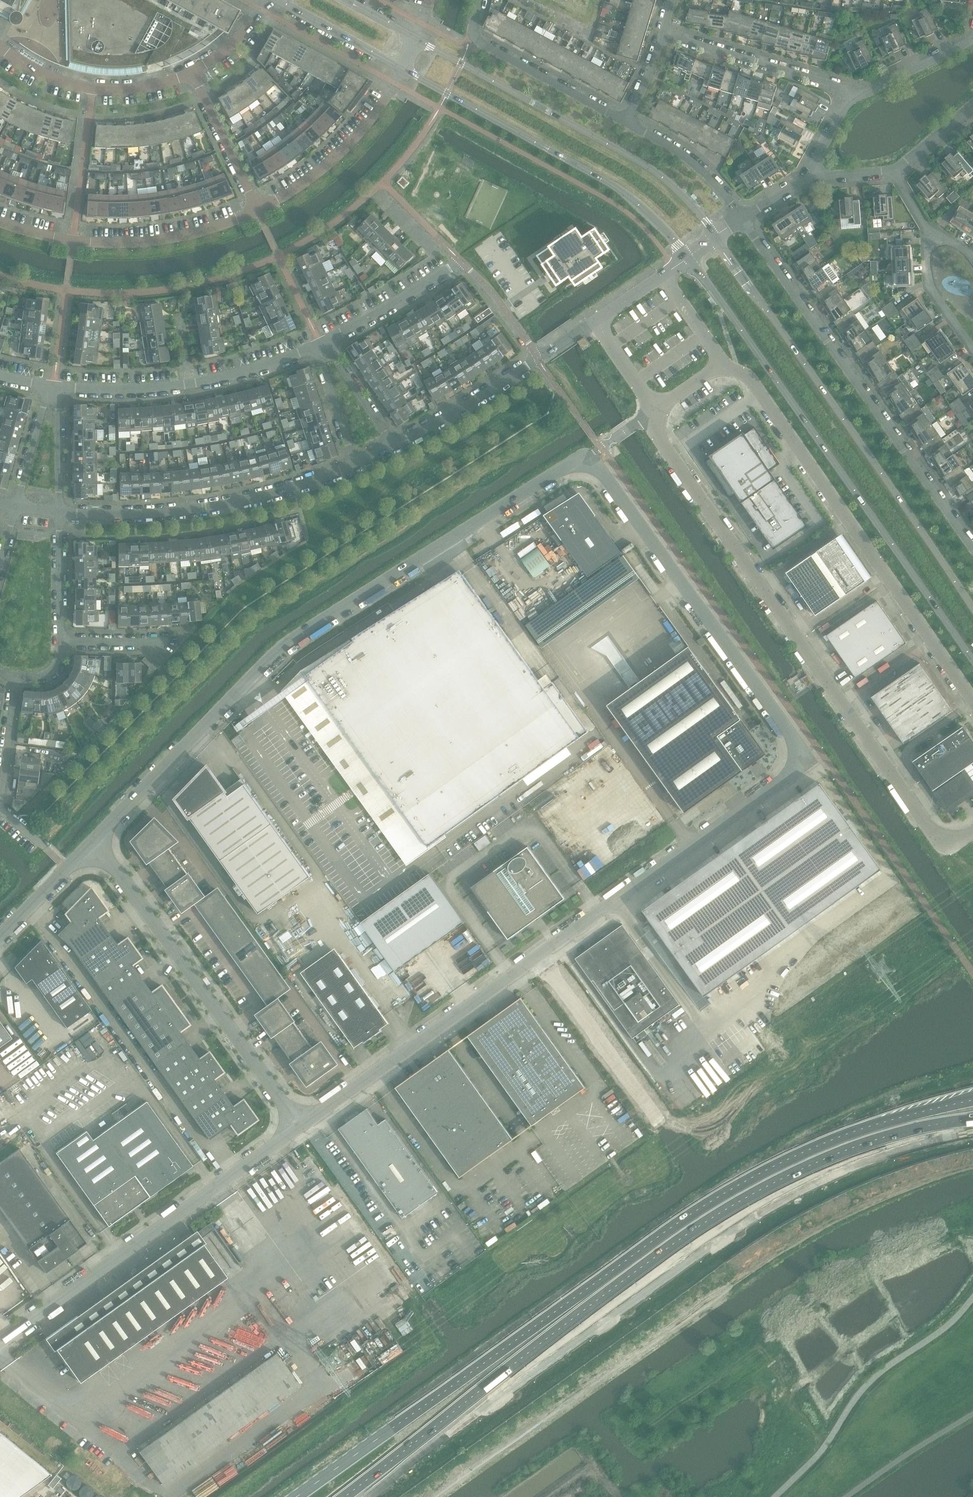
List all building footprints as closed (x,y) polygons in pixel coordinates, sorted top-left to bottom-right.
[(11,0),(0,0),(0,12),(3,14),(11,0)] [(28,0),(11,0),(3,14),(9,18),(9,19),(10,21),(11,23),(13,24),(15,25),(17,25),(19,24),(20,23),(21,21),(22,19),(21,16),(20,15),(28,0)] [(219,0),(68,0),(68,1),(112,25),(120,11),(164,36),(172,22),(169,20),(176,7),(202,21),(217,29),(227,35),(240,11),(219,0)] [(656,0),(634,0),(633,3),(653,10),(656,0)] [(112,25),(68,1),(68,19),(94,33),(108,41),(115,27),(112,25)] [(650,20),(653,10),(633,3),(629,14),(650,20)] [(705,26),(709,14),(712,6),(707,4),(704,11),(690,10),(685,23),(705,26)] [(217,29),(202,21),(176,7),(169,20),(172,22),(185,29),(204,40),(209,36),(217,29)] [(495,35),(505,16),(509,9),(505,8),(502,14),(495,10),(491,18),(489,16),(483,27),(495,33),(495,34),(495,35)] [(608,14),(609,10),(603,8),(601,16),(604,17),(606,14),(608,14)] [(938,29),(928,8),(916,13),(917,14),(919,17),(912,21),(916,30),(912,32),(911,31),(915,41),(916,41),(916,40),(920,37),(920,38),(926,36),(926,37),(933,34),(933,32),(938,29)] [(724,30),(730,12),(730,10),(725,9),(723,16),(709,14),(705,26),(704,28),(724,30)] [(148,65),(162,39),(164,36),(120,11),(112,25),(115,27),(108,41),(121,48),(110,69),(113,69),(124,69),(135,68),(146,66),(148,65)] [(736,34),(742,15),(730,12),(724,30),(723,33),(736,34)] [(749,38),(755,19),(742,15),(736,34),(736,36),(749,38)] [(504,40),(515,21),(505,16),(495,35),(504,40)] [(94,33),(68,19),(69,38),(86,47),(94,33)] [(762,42),(768,23),(755,19),(749,38),(749,40),(762,42)] [(514,45),(524,26),(515,21),(504,40),(505,40),(505,39),(514,44),(513,45),(514,45)] [(174,49),(178,43),(185,29),(172,22),(164,36),(162,39),(148,65),(156,63),(167,60),(171,58),(170,57),(174,49)] [(774,46),(780,27),(768,23),(762,42),(761,44),(774,46)] [(906,45),(895,24),(884,29),(884,30),(885,30),(887,33),(879,37),(884,45),(879,48),(879,47),(878,47),(883,57),(883,56),(883,55),(887,53),(888,54),(893,51),(894,53),(901,50),(900,48),(906,45)] [(523,50),(534,31),(524,26),(514,45),(523,50)] [(787,49),(793,30),(780,27),(774,46),(774,48),(787,49)] [(204,40),(185,29),(178,43),(189,49),(191,49),(200,43),(204,40)] [(264,68),(272,54),(283,35),(273,29),(270,34),(256,59),(264,68)] [(800,53),(806,34),(793,30),(787,49),(786,51),(787,51),(800,53)] [(533,55),(543,36),(534,31),(523,50),(524,50),(524,49),(533,54),(532,55),(533,55)] [(93,68),(108,41),(94,33),(86,47),(77,64),(80,65),(91,67),(93,68)] [(826,61),(833,37),(820,33),(818,38),(812,57),(812,59),(826,61)] [(641,51),(644,41),(623,34),(620,45),(641,51)] [(812,57),(818,38),(806,34),(800,53),(799,55),(812,57)] [(281,58),(291,39),(283,35),(272,54),(281,58)] [(542,60),(553,41),(543,36),(533,55),(542,60)] [(77,64),(86,47),(69,38),(69,62),(77,64)] [(290,63),(300,44),(291,39),(281,58),(290,63)] [(873,61),(863,40),(852,45),(852,46),(853,46),(855,49),(847,53),(851,60),(850,61),(849,62),(849,64),(849,66),(850,68),(851,69),(853,69),(855,69),(855,70),(861,67),(862,69),(869,66),(868,64),(873,61)] [(110,69),(121,48),(108,41),(93,68),(102,69),(110,69)] [(552,66),(562,47),(553,41),(542,60),(543,61),(543,60),(552,64),(551,65),(552,66)] [(178,43),(174,49),(182,53),(189,49),(178,43)] [(299,68),(309,49),(300,44),(290,63),(299,68)] [(637,62),(641,51),(620,45),(617,55),(637,62)] [(561,71),(572,52),(562,47),(552,66),(561,71)] [(182,53),(174,49),(170,57),(171,58),(181,54),(182,53)] [(308,73),(318,54),(309,49),(299,68),(308,73)] [(571,76),(581,57),(572,52),(561,71),(562,71),(562,70),(571,75),(571,76)] [(692,73),(694,61),(677,53),(673,66),(686,73),(684,80),(689,82),(692,73)] [(317,78),(327,59),(318,54),(308,73),(317,78)] [(580,81),(591,62),(581,57),(571,76),(580,81)] [(326,83),(332,71),(336,64),(331,61),(330,61),(327,59),(317,78),(325,83),(326,83)] [(707,88),(708,87),(713,68),(695,59),(694,61),(692,73),(704,79),(702,87),(707,88)] [(590,86),(600,67),(591,62),(580,81),(581,81),(581,80),(590,85),(590,86)] [(327,102),(344,70),(345,69),(336,64),(332,71),(326,83),(325,83),(318,95),(325,101),(327,102)] [(270,74),(275,70),(271,66),(266,70),(270,74)] [(720,90),(725,72),(713,66),(713,68),(708,87),(720,90)] [(599,91),(610,72),(600,67),(590,86),(599,91)] [(274,86),(258,69),(257,70),(257,71),(255,73),(254,72),(250,76),(265,93),(274,86)] [(733,94),(738,75),(726,69),(725,72),(720,90),(733,94)] [(273,78),(278,73),(275,70),(270,74),(273,78)] [(362,95),(359,92),(363,88),(366,90),(371,82),(360,76),(360,77),(347,70),(346,72),(344,70),(327,102),(341,115),(352,103),(355,105),(362,95)] [(609,97),(619,78),(610,72),(599,91),(600,92),(600,91),(609,95),(609,96),(609,97)] [(277,82),(282,77),(278,73),(273,78),(277,82)] [(745,98),(751,79),(739,73),(738,75),(733,94),(745,98)] [(265,93),(250,76),(249,77),(250,77),(247,79),(243,82),(257,100),(265,93)] [(281,86),(286,81),(282,77),(277,82),(281,86)] [(758,102),(763,83),(751,77),(751,79),(745,98),(758,102)] [(625,92),(629,83),(619,78),(609,97),(621,103),(627,93),(625,92)] [(285,89),(289,85),(286,81),(281,86),(285,89)] [(771,106),(777,87),(764,81),(763,83),(758,102),(757,106),(770,110),(771,106)] [(257,100),(243,82),(241,83),(242,83),(239,85),(235,88),(248,107),(251,111),(260,104),(257,100)] [(288,93),(293,89),(289,85),(285,89),(288,93)] [(248,107),(235,88),(233,89),(234,89),(231,91),(231,90),(227,93),(239,113),(248,107)] [(302,93),(298,88),(294,92),(299,97),(302,93)] [(817,105),(820,99),(799,88),(793,99),(794,99),(798,100),(794,108),(803,113),(801,115),(800,115),(809,120),(810,119),(809,119),(810,117),(811,117),(814,112),(815,113),(819,106),(817,105)] [(10,97),(8,96),(8,97),(5,95),(6,95),(1,92),(0,94),(0,114),(10,97)] [(299,97),(294,92),(290,95),(295,100),(299,97)] [(239,113),(227,93),(225,94),(226,95),(223,96),(218,99),(229,119),(239,113)] [(782,109),(787,100),(778,95),(773,104),(782,109)] [(18,102),(17,101),(17,102),(14,100),(10,97),(0,114),(0,118),(8,122),(18,102)] [(295,112),(302,105),(298,101),(295,104),(293,102),(289,106),(294,110),(295,112)] [(341,115),(327,102),(325,101),(319,108),(334,123),(341,115)] [(18,127),(27,106),(26,106),(23,105),(23,104),(18,102),(8,122),(18,127)] [(669,129),(679,110),(670,105),(660,124),(661,123),(669,128),(669,129)] [(28,132),(36,110),(35,110),(32,109),(32,108),(27,106),(18,127),(28,132)] [(294,110),(289,106),(286,109),(290,114),(294,110)] [(270,118),(280,110),(277,107),(267,114),(270,118)] [(334,123),(319,108),(312,115),(327,130),(334,123)] [(38,136),(46,114),(44,113),(44,114),(41,113),(41,112),(36,110),(28,132),(38,136)] [(202,132),(194,110),(192,111),(192,112),(189,113),(189,112),(184,114),(192,136),(202,132)] [(48,139),(55,117),(53,116),(53,117),(50,116),(50,115),(46,114),(38,136),(48,139)] [(192,136),(184,114),(182,114),(183,115),(180,116),(179,115),(175,117),(181,139),(192,136)] [(270,118),(267,114),(258,121),(261,125),(266,121),(270,118)] [(284,119),(280,114),(276,117),(280,122),(284,119)] [(327,130),(312,115),(305,122),(319,138),(327,130)] [(59,142),(64,119),(63,119),(63,120),(60,119),(60,118),(55,117),(48,139),(59,142)] [(181,139),(175,117),(173,117),(173,118),(170,119),(170,118),(165,120),(171,142),(181,139)] [(280,122),(276,117),(272,121),(276,126),(280,122)] [(803,136),(801,135),(807,124),(796,118),(793,123),(783,118),(777,129),(778,129),(781,131),(777,138),(794,147),(797,142),(799,143),(803,136)] [(70,144),(75,122),(73,121),(72,122),(69,121),(64,119),(59,142),(70,144)] [(171,142),(165,120),(163,120),(164,121),(161,121),(160,121),(155,122),(160,144),(171,142)] [(698,144),(708,125),(698,120),(688,139),(698,144)] [(256,128),(261,125),(258,121),(248,127),(251,131),(256,128)] [(160,144),(155,122),(154,122),(154,123),(151,123),(146,123),(149,146),(160,144)] [(319,138),(305,122),(297,128),(311,145),(319,138)] [(149,146),(146,123),(144,124),(141,125),(141,124),(136,125),(138,148),(149,146)] [(105,149),(106,126),(105,125),(105,126),(102,126),(102,125),(96,125),(94,148),(105,149)] [(127,148),(126,125),(124,125),(124,126),(121,126),(116,126),(116,149),(127,148)] [(138,148),(136,125),(134,125),(131,126),(131,125),(126,125),(127,148),(138,148)] [(269,131),(266,125),(261,128),(265,134),(269,131)] [(116,149),(116,126),(115,126),(111,126),(106,126),(105,149),(116,149)] [(251,131),(248,127),(243,130),(234,136),(236,140),(241,138),(246,135),(251,131)] [(311,145),(297,128),(290,135),(303,152),(311,145)] [(717,155),(727,135),(717,130),(707,149),(717,155)] [(767,141),(763,135),(762,134),(757,137),(761,145),(767,141)] [(303,152),(290,135),(282,141),(295,158),(303,152)] [(10,143),(12,139),(7,137),(5,141),(3,145),(8,147),(10,143)] [(295,158),(282,141),(274,146),(286,164),(295,158)] [(286,164),(274,146),(266,152),(278,170),(286,164)] [(972,169),(956,151),(952,155),(950,154),(944,159),(946,160),(941,164),(942,165),(940,167),(939,166),(938,167),(945,174),(946,174),(945,173),(947,172),(954,179),(960,173),(962,176),(962,177),(972,169)] [(42,160),(43,156),(32,152),(31,156),(36,158),(42,160)] [(278,170),(266,152),(257,157),(269,176),(278,170)] [(778,169),(771,158),(769,159),(766,153),(758,158),(762,164),(756,167),(764,179),(769,175),(770,178),(777,174),(775,171),(778,169)] [(269,176),(257,157),(249,162),(259,181),(261,180),(269,176)] [(99,170),(99,165),(97,165),(97,161),(89,160),(88,169),(90,170),(99,170)] [(764,179),(756,167),(751,170),(749,167),(741,173),(743,176),(742,176),(750,188),(752,186),(754,189),(761,184),(759,182),(764,179)] [(9,175),(0,171),(0,195),(1,195),(9,175)] [(947,191),(931,173),(927,177),(925,175),(920,180),(921,182),(916,186),(929,200),(935,195),(938,198),(937,198),(938,199),(947,191)] [(232,194),(224,174),(213,178),(221,198),(231,194),(231,195),(232,194)] [(11,199),(18,179),(9,175),(1,195),(11,199)] [(221,198),(213,178),(204,181),(211,202),(212,202),(221,198)] [(408,183),(403,178),(399,183),(404,187),(408,183)] [(21,203),(27,182),(18,179),(11,199),(21,203)] [(211,202),(204,181),(195,184),(201,205),(202,205),(211,202)] [(31,206),(37,185),(27,182),(21,203),(31,206)] [(201,205),(195,184),(186,187),(191,208),(201,205)] [(41,208),(46,188),(37,185),(31,206),(41,208)] [(191,208),(186,187),(176,189),(181,210),(191,208)] [(51,211),(56,190),(46,188),(41,208),(42,209),(51,211)] [(150,216),(147,194),(146,188),(137,189),(137,195),(139,217),(149,216),(150,216)] [(181,210),(176,189),(167,191),(171,213),(181,210)] [(62,213),(66,192),(56,190),(51,211),(60,213),(62,213)] [(171,213),(167,191),(157,193),(160,214),(170,213),(171,213)] [(952,205),(960,197),(955,191),(946,198),(952,205)] [(160,214),(157,193),(147,194),(150,216),(160,214)] [(97,217),(98,196),(88,195),(86,217),(88,217),(96,217),(97,217)] [(139,217),(137,195),(128,196),(129,217),(139,217)] [(895,220),(893,196),(887,197),(887,195),(879,195),(879,197),(873,198),(874,217),(883,216),(883,220),(882,220),(882,221),(895,220)] [(107,218),(108,196),(98,196),(97,217),(107,218)] [(118,218),(118,196),(108,196),(107,218),(117,218),(118,218)] [(129,217),(128,196),(118,196),(118,218),(128,217),(129,217)] [(866,215),(865,208),(860,208),(859,199),(852,199),(852,197),(845,198),(845,200),(839,201),(839,202),(837,202),(836,204),(835,206),(835,207),(836,209),(837,210),(839,211),(840,211),(840,220),(849,219),(849,223),(848,223),(848,224),(861,223),(860,215),(866,215)] [(816,209),(812,203),(808,206),(812,212),(816,209)] [(810,218),(803,207),(800,209),(798,206),(791,211),(793,213),(788,216),(796,228),(800,233),(810,249),(817,244),(812,235),(810,237),(803,227),(811,222),(809,219),(810,218)] [(961,230),(971,213),(960,206),(958,210),(954,207),(944,215),(952,219),(950,222),(955,226),(961,230)] [(972,236),(972,214),(971,213),(961,230),(972,237),(972,236)] [(367,241),(382,226),(372,215),(356,231),(367,241)] [(800,233),(796,228),(788,216),(784,219),(782,217),(775,221),(777,224),(774,226),(782,237),(783,236),(786,242),(795,237),(795,236),(800,233)] [(352,220),(348,223),(354,229),(358,226),(352,220)] [(377,251),(392,236),(382,226),(367,241),(377,251)] [(577,229),(537,256),(557,286),(570,277),(575,285),(576,286),(603,268),(602,267),(597,259),(610,250),(596,229),(583,238),(577,229)] [(391,260),(403,247),(392,236),(377,251),(388,263),(391,260)] [(833,243),(830,238),(825,241),(828,246),(833,243)] [(329,243),(328,242),(326,239),(318,243),(321,248),(329,243)] [(323,263),(325,262),(317,245),(306,251),(308,254),(299,258),(305,271),(322,263),(323,263)] [(911,257),(910,246),(902,246),(896,246),(891,246),(892,258),(911,257)] [(400,270),(413,257),(403,247),(391,260),(400,270)] [(822,268),(811,253),(794,264),(798,270),(800,268),(806,279),(822,268)] [(912,270),(911,259),(911,257),(892,258),(892,271),(912,270)] [(361,267),(355,258),(349,262),(355,271),(361,267)] [(327,273),(323,263),(305,272),(310,281),(327,273)] [(833,284),(839,279),(828,264),(822,268),(806,279),(805,280),(808,284),(810,283),(814,290),(818,287),(821,292),(833,284)] [(912,287),(912,273),(912,270),(892,271),(893,287),(912,287)] [(332,282),(327,273),(310,281),(314,291),(332,282)] [(370,279),(366,273),(360,277),(364,283),(370,279)] [(274,287),(267,274),(258,278),(259,281),(249,286),(254,296),(256,295),(274,287)] [(336,292),(332,282),(314,291),(319,300),(336,292)] [(472,299),(462,283),(453,290),(464,305),(472,299)] [(844,299),(833,284),(821,292),(816,295),(819,301),(822,299),(828,310),(844,299)] [(278,296),(274,287),(256,295),(261,304),(278,296)] [(464,305),(453,290),(444,296),(456,314),(457,315),(466,309),(464,305)] [(333,306),(344,301),(339,291),(336,292),(319,300),(325,313),(335,309),(333,306)] [(218,309),(216,294),(194,298),(197,313),(218,309)] [(283,306),(278,296),(261,304),(258,305),(263,316),(283,306)] [(456,314),(444,296),(435,302),(447,320),(456,314)] [(46,313),(48,299),(37,298),(37,301),(25,299),(24,310),(46,313)] [(925,310),(918,298),(902,309),(910,321),(925,310)] [(854,315),(844,299),(828,310),(827,311),(830,315),(832,314),(836,321),(840,318),(843,323),(854,315)] [(447,320),(435,302),(426,308),(436,324),(437,326),(447,320)] [(885,314),(895,307),(891,302),(881,309),(885,314)] [(102,320),(104,309),(92,308),(93,305),(82,303),(80,318),(102,320)] [(161,318),(159,304),(137,307),(140,322),(161,318)] [(288,316),(283,306),(263,316),(268,325),(288,316)] [(888,319),(899,312),(895,307),(885,314),(886,317),(888,319)] [(436,324),(426,308),(417,313),(427,330),(436,324)] [(489,308),(475,318),(478,323),(493,313),(489,308)] [(221,324),(218,309),(197,313),(199,327),(217,324),(221,324)] [(44,324),(46,313),(24,310),(22,321),(44,324)] [(933,321),(925,310),(910,321),(918,332),(933,321)] [(428,332),(427,330),(417,313),(407,319),(416,335),(418,338),(428,332)] [(865,330),(854,315),(843,323),(838,327),(841,332),(844,330),(850,341),(865,330)] [(294,328),(288,316),(268,325),(273,335),(283,330),(284,333),(294,328)] [(101,331),(102,320),(80,318),(79,328),(101,331)] [(164,332),(161,318),(140,322),(142,336),(164,332)] [(416,335),(407,319),(398,324),(407,341),(416,335)] [(43,335),(44,324),(22,321),(21,332),(43,335)] [(219,338),(217,324),(199,327),(201,341),(219,338)] [(409,343),(407,341),(398,324),(388,329),(398,349),(409,343)] [(881,342),(880,341),(886,337),(877,325),(872,329),(870,327),(865,330),(850,341),(848,342),(852,347),(854,345),(858,352),(862,350),(865,354),(876,346),(881,342)] [(504,356),(512,350),(495,326),(487,332),(491,338),(492,341),(504,356)] [(464,333),(460,327),(454,331),(458,337),(464,333)] [(99,342),(101,331),(79,328),(78,339),(99,342)] [(948,342),(940,330),(924,341),(932,353),(948,342)] [(41,345),(43,335),(21,332),(20,342),(41,345)] [(166,347),(164,332),(142,336),(144,350),(166,347)] [(901,338),(898,332),(892,337),(895,342),(901,338)] [(907,346),(917,339),(914,334),(904,341),(907,346)] [(504,356),(492,341),(491,338),(489,336),(481,342),(484,346),(495,362),(502,357),(504,356)] [(225,352),(223,338),(223,337),(219,338),(201,341),(204,356),(225,352)] [(356,360),(373,350),(375,348),(368,338),(359,345),(357,342),(348,348),(356,360)] [(98,353),(99,342),(78,339),(76,350),(98,353)] [(589,346),(584,339),(579,342),(584,349),(589,346)] [(911,352),(921,344),(917,339),(907,346),(911,352)] [(495,362),(484,346),(481,342),(480,340),(472,345),(476,352),(487,368),(495,362)] [(40,359),(41,345),(20,342),(18,353),(30,355),(29,358),(40,359)] [(956,353),(948,342),(932,353),(940,364),(956,353)] [(887,361),(876,346),(865,354),(859,358),(863,363),(865,361),(872,372),(887,362),(887,361)] [(168,361),(166,347),(144,350),(147,365),(168,361)] [(911,354),(908,349),(902,352),(906,358),(911,354)] [(96,364),(98,353),(76,350),(74,364),(85,365),(85,362),(96,364)] [(362,369),(378,358),(373,350),(356,360),(362,369)] [(487,368),(476,352),(468,357),(467,355),(479,373),(482,371),(487,368)] [(479,373),(467,355),(458,360),(470,379),(479,373)] [(368,378),(384,367),(378,358),(362,369),(368,378)] [(470,379),(458,360),(450,365),(461,384),(463,383),(470,379)] [(898,377),(887,362),(872,372),(870,373),(873,378),(875,376),(880,383),(884,381),(887,385),(898,377)] [(970,374),(963,362),(947,374),(955,385),(970,374)] [(374,387),(392,375),(393,375),(395,373),(389,365),(384,367),(368,378),(374,387)] [(461,384),(450,365),(450,366),(451,368),(443,373),(452,389),(461,384)] [(930,378),(940,371),(936,366),(926,373),(930,378)] [(311,381),(307,368),(296,371),(296,374),(289,376),(293,387),(311,381)] [(933,384),(944,377),(940,371),(930,378),(930,379),(933,383),(933,384)] [(452,389),(443,373),(434,377),(443,395),(452,389)] [(902,374),(898,377),(887,385),(881,389),(885,394),(887,392),(894,403),(909,393),(913,390),(902,374)] [(970,374),(955,385),(963,396),(972,389),(972,377),(970,374)] [(380,396),(397,386),(398,384),(393,375),(392,375),(374,387),(380,396)] [(443,395),(434,377),(425,382),(434,399),(443,395)] [(314,392),(311,381),(293,387),(296,397),(314,392)] [(274,407),(267,386),(256,389),(262,408),(262,411),(274,407)] [(386,405),(402,394),(397,386),(380,396),(386,405)] [(262,408),(256,389),(246,392),(251,411),(252,415),(263,412),(262,411),(262,408)] [(251,411),(246,392),(236,395),(240,414),(251,411)] [(318,402),(314,392),(296,397),(299,408),(318,402)] [(920,408),(909,393),(894,403),(892,404),(895,409),(897,407),(901,414),(905,412),(909,416),(920,408)] [(392,413),(408,403),(402,394),(386,405),(392,413)] [(945,400),(941,394),(935,398),(937,401),(941,402),(945,400)] [(240,414),(236,395),(225,397),(229,416),(230,419),(241,416),(240,414)] [(25,413),(29,399),(19,396),(18,399),(7,396),(4,407),(25,413)] [(229,416),(225,397),(218,399),(215,400),(219,419),(229,416)] [(952,411),(962,403),(959,398),(949,405),(951,409),(952,411)] [(219,421),(219,419),(215,400),(204,402),(208,423),(219,421)] [(407,417),(417,411),(410,401),(408,403),(392,413),(400,426),(409,420),(407,417)] [(208,423),(204,402),(198,403),(193,404),(196,423),(197,425),(208,423)] [(321,412),(318,402),(299,408),(303,418),(321,412)] [(956,416),(966,409),(962,403),(952,411),(955,415),(956,416)] [(196,423),(193,404),(183,405),(185,424),(186,429),(197,427),(197,425),(196,423)] [(97,420),(97,408),(85,408),(85,405),(74,405),(75,419),(97,420)] [(185,424),(183,405),(178,406),(172,406),(174,426),(185,424)] [(174,426),(172,406),(161,408),(163,427),(174,426)] [(936,420),(926,406),(921,409),(920,408),(909,416),(903,420),(907,425),(909,423),(916,434),(931,424),(931,423),(936,420)] [(22,423),(25,413),(4,407),(6,408),(4,418),(1,417),(22,423)] [(163,427),(161,408),(158,408),(151,409),(152,428),(163,427)] [(141,431),(140,409),(129,410),(130,432),(141,431)] [(152,431),(152,428),(151,409),(140,409),(141,431),(152,431)] [(955,415),(952,411),(951,409),(946,413),(950,418),(955,415)] [(130,432),(129,410),(118,410),(118,432),(119,439),(130,438),(129,432),(130,432)] [(324,422),(321,412),(303,418),(306,428),(324,422)] [(22,423),(1,417),(0,421),(0,428),(19,434),(22,423)] [(94,430),(94,420),(97,420),(75,419),(75,430),(97,430),(94,430)] [(947,436),(936,420),(931,424),(916,434),(914,435),(917,440),(919,438),(923,445),(927,443),(930,447),(942,439),(947,436)] [(327,433),(324,422),(306,428),(303,429),(307,439),(327,433)] [(966,431),(962,426),(957,430),(961,435),(966,431)] [(735,495),(773,550),(790,538),(807,526),(787,497),(788,497),(770,471),(772,469),(776,467),(770,458),(774,455),(755,427),(744,434),(743,432),(709,456),(710,458),(704,462),(730,499),(735,495)] [(19,434),(0,428),(0,429),(1,429),(0,431),(0,440),(16,444),(19,434)] [(97,441),(97,430),(75,430),(75,441),(97,441)] [(331,443),(327,433),(307,439),(310,450),(313,449),(331,443)] [(210,435),(203,437),(204,444),(211,442),(210,435)] [(953,455),(942,439),(930,447),(925,451),(929,456),(931,454),(935,461),(937,465),(953,455)] [(16,444),(0,440),(0,451),(13,455),(16,444)] [(94,451),(94,441),(97,441),(75,441),(75,452),(97,452),(97,451),(94,451)] [(335,457),(331,443),(313,449),(316,460),(323,457),(324,460),(335,457)] [(291,466),(284,444),(276,447),(276,448),(275,449),(281,469),(291,466)] [(271,472),(265,452),(265,449),(255,452),(256,455),(261,475),(271,472)] [(281,469),(275,449),(265,452),(271,472),(280,470),(281,469)] [(13,455),(0,451),(0,462),(11,465),(13,455)] [(97,463),(97,452),(75,452),(75,463),(97,463)] [(261,475),(256,455),(247,457),(247,459),(252,477),(261,475)] [(964,470),(953,455),(937,465),(936,466),(936,467),(939,471),(941,469),(945,477),(949,474),(951,477),(952,478),(964,470)] [(252,477),(247,459),(237,461),(242,480),(251,478),(252,477)] [(242,480),(237,461),(228,463),(232,482),(242,480)] [(11,465),(0,462),(0,473),(8,475),(11,465)] [(97,473),(97,463),(75,463),(75,473),(97,473)] [(232,482),(228,463),(218,465),(222,484),(232,482)] [(212,486),(208,467),(208,465),(198,467),(199,468),(202,487),(212,486)] [(222,484),(218,465),(208,467),(212,486),(222,484)] [(191,489),(189,470),(189,468),(179,469),(181,490),(191,489)] [(202,487),(199,468),(189,470),(191,489),(202,487)] [(181,490),(179,469),(169,470),(169,472),(171,491),(181,490)] [(161,492),(160,473),(159,470),(150,471),(150,473),(151,493),(161,492)] [(964,470),(952,478),(947,482),(950,487),(953,486),(960,497),(972,488),(972,484),(964,470)] [(131,494),(130,471),(120,472),(120,494),(130,494),(131,494)] [(141,493),(140,474),(140,471),(130,471),(131,494),(140,493),(141,493)] [(171,491),(169,472),(160,473),(161,492),(171,491)] [(97,484),(97,473),(75,473),(75,484),(97,484)] [(151,493),(150,473),(140,474),(141,493),(150,493),(151,493)] [(103,484),(97,484),(75,484),(75,498),(85,498),(86,498),(86,495),(103,495),(103,484)] [(575,497),(544,516),(586,579),(588,577),(580,566),(614,542),(582,498),(578,501),(575,497)] [(296,538),(292,525),(286,526),(285,521),(274,524),(280,546),(291,542),(290,540),(296,538)] [(280,546),(274,524),(264,527),(269,546),(270,545),(270,548),(271,548),(280,546)] [(269,546),(264,527),(256,529),(255,529),(259,548),(260,548),(269,546)] [(259,548),(255,529),(245,531),(249,550),(250,550),(251,555),(261,553),(260,548),(259,548)] [(249,550),(245,531),(236,534),(239,552),(240,552),(241,557),(251,555),(250,550),(249,550)] [(239,552),(236,534),(226,535),(229,554),(230,554),(239,552)] [(815,616),(873,576),(843,534),(786,573),(815,616)] [(229,554),(226,535),(216,537),(220,559),(221,559),(221,556),(229,554)] [(220,559),(216,537),(207,539),(210,560),(212,560),(220,559)] [(210,560),(207,539),(197,540),(200,562),(210,560)] [(200,562),(197,540),(187,541),(189,560),(190,563),(193,563),(200,562)] [(189,560),(187,541),(177,542),(179,561),(180,561),(189,560)] [(179,561),(177,542),(167,543),(169,562),(170,562),(179,561)] [(95,556),(95,545),(86,546),(86,543),(76,543),(76,557),(98,557),(98,556),(95,556)] [(169,562),(167,543),(158,544),(159,563),(169,562)] [(139,567),(138,544),(128,545),(128,567),(129,567),(139,567)] [(149,563),(148,544),(138,544),(139,567),(149,566),(149,563)] [(159,563),(158,544),(148,544),(149,563),(159,563)] [(128,567),(128,545),(118,545),(118,567),(128,567)] [(538,547),(521,559),(534,577),(551,565),(538,547)] [(542,648),(639,578),(640,578),(623,556),(526,625),(542,648)] [(98,568),(98,557),(76,557),(76,568),(98,568)] [(95,578),(95,568),(98,568),(76,568),(76,578),(95,578)] [(245,578),(244,570),(234,572),(235,577),(238,575),(242,581),(245,578)] [(244,720),(233,727),(237,732),(248,725),(309,681),(323,701),(358,749),(349,756),(378,796),(387,790),(387,789),(405,814),(428,847),(493,800),(494,801),(524,779),(567,748),(578,740),(578,739),(588,732),(565,700),(552,682),(544,688),(539,680),(463,574),(390,627),(385,619),(396,612),(395,611),(377,622),(378,623),(353,638),(354,641),(352,642),(311,671),(305,676),(283,692),(244,720)] [(96,589),(95,578),(76,578),(76,589),(96,589)] [(96,600),(96,589),(76,589),(76,600),(96,600)] [(224,599),(222,597),(221,597),(221,590),(215,591),(216,601),(220,604),(224,599)] [(200,620),(197,598),(187,599),(190,621),(200,620)] [(190,621),(187,599),(186,599),(187,602),(178,603),(178,600),(179,622),(190,621)] [(96,610),(96,600),(76,600),(77,611),(99,611),(99,610),(96,610)] [(179,622),(178,600),(167,601),(169,623),(177,623),(179,622)] [(169,623),(167,601),(167,604),(158,605),(159,624),(169,623)] [(906,644),(877,601),(826,636),(855,678),(906,644)] [(139,625),(138,603),(138,606),(128,606),(128,625),(139,625)] [(149,625),(148,603),(138,603),(139,625),(149,625)] [(159,624),(158,605),(148,605),(148,603),(149,625),(159,624)] [(128,625),(128,606),(118,606),(118,625),(128,625)] [(99,622),(99,611),(77,611),(77,625),(87,625),(87,622),(99,622)] [(667,621),(663,623),(670,633),(674,630),(667,621)] [(689,647),(608,705),(685,813),(766,754),(689,647)] [(92,674),(95,659),(86,658),(86,656),(75,655),(75,657),(75,663),(74,668),(92,674)] [(128,682),(128,663),(117,663),(117,683),(128,682)] [(140,682),(139,663),(128,663),(128,682),(140,682)] [(870,697),(902,745),(952,711),(920,663),(870,697)] [(92,683),(95,675),(92,674),(74,668),(72,673),(70,677),(88,689),(92,683)] [(812,683),(807,676),(802,679),(807,686),(812,683)] [(88,690),(88,689),(70,677),(69,678),(67,681),(63,685),(78,701),(83,696),(88,690)] [(78,701),(63,685),(59,688),(55,690),(64,710),(71,707),(77,702),(78,701)] [(64,710),(55,690),(54,690),(51,692),(46,693),(49,715),(56,713),(63,711),(64,710)] [(33,712),(35,693),(24,692),(21,711),(33,712)] [(49,715),(46,693),(40,694),(35,693),(33,712),(40,713),(47,712),(48,715),(49,715)] [(912,762),(933,791),(934,790),(933,789),(934,788),(948,808),(972,790),(972,788),(961,770),(962,768),(972,784),(972,742),(963,727),(912,762)] [(239,734),(231,740),(238,749),(246,744),(239,734)] [(39,771),(41,754),(29,753),(28,759),(21,758),(20,769),(39,771)] [(229,795),(208,767),(177,799),(259,913),(311,876),(245,784),(229,795)] [(36,788),(39,771),(20,769),(18,780),(25,781),(24,787),(36,788)] [(819,783),(643,910),(704,996),(881,869),(819,783)] [(17,812),(29,801),(12,799),(11,807),(17,812)] [(135,841),(184,909),(203,895),(168,847),(176,841),(156,820),(135,841)] [(486,835),(474,843),(480,851),(491,843),(486,835)] [(508,939),(511,937),(520,931),(533,922),(530,917),(562,894),(528,847),(471,887),(508,939)] [(430,874),(361,922),(362,923),(396,971),(464,922),(430,874)] [(72,950),(73,951),(105,928),(98,918),(107,911),(91,888),(65,914),(71,921),(57,935),(72,950)] [(199,904),(206,914),(226,900),(218,890),(199,904)] [(206,914),(213,924),(232,910),(226,900),(206,914)] [(213,924),(220,933),(239,919),(232,910),(213,924)] [(640,912),(636,915),(641,922),(645,919),(640,912)] [(220,933),(227,943),(246,929),(239,919),(220,933)] [(586,951),(576,959),(580,965),(592,981),(633,1038),(634,1038),(637,1042),(648,1034),(645,1030),(680,1004),(648,961),(655,956),(651,951),(648,946),(641,950),(623,925),(586,951)] [(73,951),(97,984),(138,954),(127,938),(117,945),(105,928),(73,951)] [(227,943),(234,953),(253,939),(246,929),(227,943)] [(234,953),(241,962),(260,948),(253,939),(234,953)] [(41,940),(14,967),(26,983),(32,979),(67,1029),(92,1011),(41,940)] [(241,962),(248,972),(267,958),(260,948),(241,962)] [(97,984),(121,1017),(153,994),(151,992),(132,965),(141,958),(138,954),(97,984)] [(305,979),(355,1048),(363,1042),(364,1043),(381,1030),(380,1029),(389,1023),(339,954),(305,979)] [(248,972),(255,982),(274,968),(267,958),(248,972)] [(255,982),(262,992),(281,978),(274,968),(255,982)] [(288,988),(281,978),(262,992),(269,1002),(288,988)] [(121,1017),(144,1050),(186,1020),(161,986),(151,992),(153,994),(121,1017)] [(531,1126),(586,1087),(585,1086),(585,1087),(522,998),(522,997),(467,1036),(467,1037),(468,1036),(532,1125),(531,1125),(531,1126)] [(259,1015),(294,1063),(314,1049),(279,1001),(259,1015)] [(144,1050),(168,1083),(200,1060),(199,1059),(179,1032),(189,1025),(186,1020),(144,1050)] [(12,1038),(0,1022),(0,1047),(12,1038)] [(308,1083),(336,1063),(322,1044),(314,1049),(294,1063),(308,1083)] [(450,1049),(396,1088),(460,1176),(459,1177),(460,1177),(514,1138),(513,1138),(450,1050),(451,1049),(450,1049)] [(168,1083),(192,1116),(224,1093),(214,1079),(223,1072),(209,1052),(199,1059),(200,1060),(168,1083)] [(672,1092),(668,1095),(679,1111),(684,1108),(672,1092)] [(192,1116),(209,1140),(230,1124),(237,1134),(257,1120),(243,1100),(233,1106),(224,1093),(192,1116)] [(146,1101),(103,1132),(92,1140),(86,1131),(56,1153),(108,1225),(192,1165),(146,1101)] [(386,1119),(379,1124),(367,1108),(339,1128),(403,1218),(439,1192),(386,1119)] [(45,1272),(86,1242),(19,1148),(0,1162),(0,1210),(45,1272)] [(458,1205),(461,1210),(467,1206),(464,1201),(458,1205)] [(126,1283),(121,1287),(151,1330),(226,1277),(200,1240),(215,1229),(210,1223),(195,1233),(191,1236),(185,1241),(147,1268),(126,1283)] [(77,1316),(45,1339),(54,1351),(56,1350),(80,1382),(151,1330),(121,1287),(78,1317),(77,1316)] [(300,1385),(277,1352),(139,1451),(162,1484),(300,1385)] [(56,1474),(48,1484),(52,1488),(61,1478),(56,1474)]
